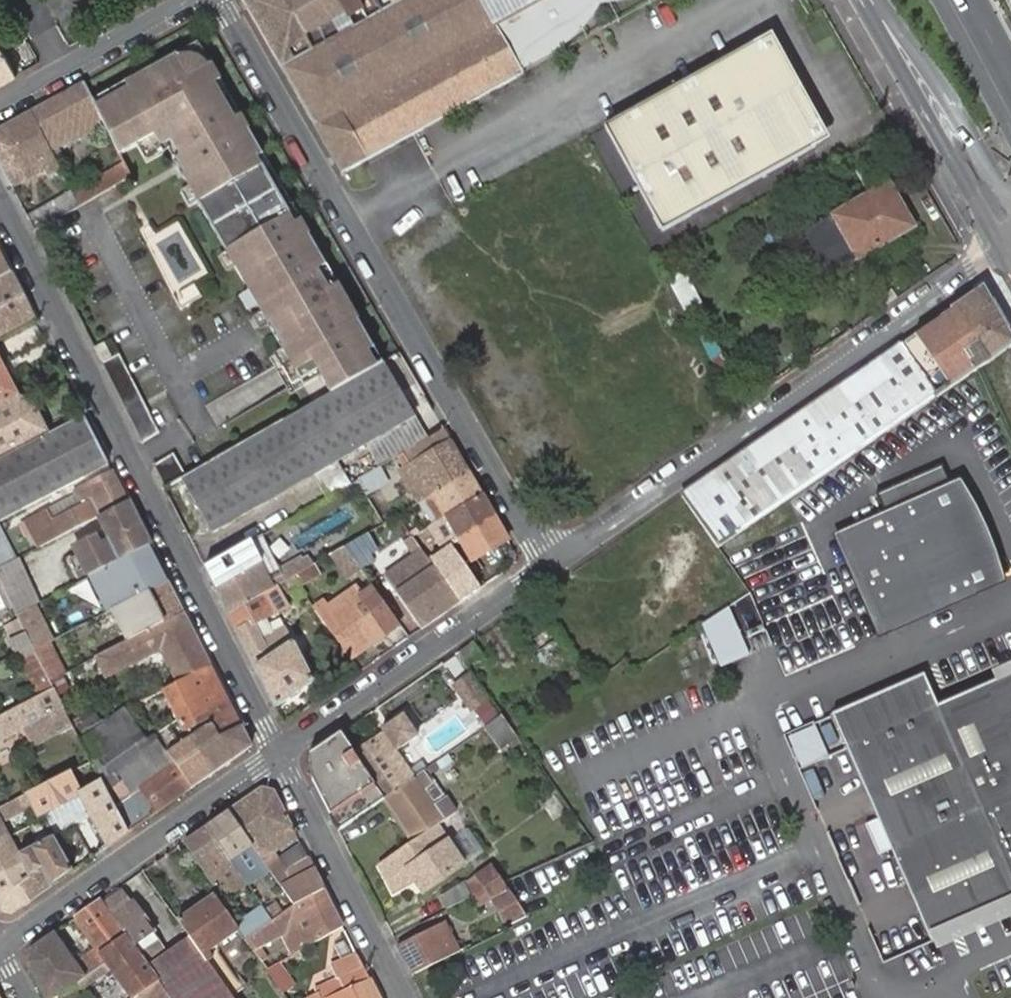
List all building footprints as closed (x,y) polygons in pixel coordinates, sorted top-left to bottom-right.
[(282,69),(310,54),(280,0),(241,0),(270,50),(282,69)] [(310,54),(353,30),(336,0),(280,0),(310,54)] [(282,69),(342,173),(516,76),(513,71),(524,66),(536,60),(558,45),(577,29),(595,3),(604,3),(618,1),(621,0),(408,0),(381,15),(353,30),(310,54),(282,69)] [(353,30),(381,15),(372,0),(336,0),(353,30)] [(381,15),(408,0),(372,0),(381,15)] [(770,38),(606,125),(663,231),(826,143),(828,140),(827,136),(825,133),(823,131),(819,131),(816,125),(820,123),(783,54),(779,56),(776,50),(777,46),(776,41),(773,38),(770,38)] [(197,44),(175,56),(178,62),(183,60),(192,60),(199,64),(204,70),(210,65),(197,44)] [(0,48),(0,83),(15,75),(0,48)] [(172,163),(301,381),(317,372),(331,393),(377,367),(368,354),(375,350),(336,285),(323,292),(319,285),(323,283),(316,271),(325,265),(299,221),(293,224),(255,158),(261,154),(239,117),(233,120),(213,86),(219,82),(210,65),(204,70),(199,64),(192,60),(183,60),(178,62),(175,56),(123,85),(127,91),(95,109),(104,126),(119,156),(135,147),(141,158),(163,145),(169,141),(178,159),(172,163)] [(233,120),(239,117),(219,82),(213,86),(233,120)] [(92,103),(83,85),(34,111),(29,114),(56,165),(65,161),(59,149),(104,126),(95,109),(92,103)] [(123,85),(92,103),(95,109),(127,91),(123,85)] [(29,114),(0,130),(0,166),(10,185),(29,175),(25,166),(38,160),(46,175),(57,169),(56,165),(29,114)] [(169,141),(163,145),(172,163),(178,159),(169,141)] [(261,154),(255,158),(293,224),(299,221),(261,154)] [(130,177),(124,166),(71,195),(77,207),(130,177)] [(802,232),(827,276),(913,227),(887,183),(802,232)] [(69,192),(26,217),(33,232),(77,207),(71,195),(69,192)] [(10,273),(0,253),(0,278),(10,273)] [(336,285),(325,265),(316,271),(323,283),(319,285),(323,292),(336,285)] [(667,278),(683,314),(700,306),(683,270),(667,278)] [(34,321),(10,273),(0,278),(0,340),(34,321)] [(199,303),(188,286),(170,297),(180,314),(199,303)] [(681,497),(716,548),(983,364),(1010,345),(1010,342),(980,287),(815,401),(679,495),(681,497)] [(103,344),(93,350),(140,443),(158,433),(118,355),(111,359),(103,344)] [(375,350),(368,354),(377,367),(383,363),(375,350)] [(409,410),(383,363),(377,367),(331,393),(283,422),(309,468),(409,410)] [(54,431),(49,425),(44,427),(33,405),(16,397),(0,364),(0,459),(54,431)] [(0,459),(0,520),(24,508),(35,502),(107,465),(83,416),(54,431),(0,459)] [(427,439),(414,416),(366,444),(379,467),(394,458),(414,446),(427,439)] [(184,479),(182,480),(206,527),(309,468),(283,422),(184,479)] [(468,472),(443,429),(414,447),(421,459),(414,463),(416,467),(402,474),(418,502),(425,498),(468,472)] [(421,459),(414,447),(394,458),(402,474),(416,467),(414,463),(421,459)] [(169,456),(152,466),(164,490),(182,480),(184,479),(172,455),(169,456)] [(350,485),(336,461),(312,475),(326,499),(350,485)] [(377,464),(354,480),(365,496),(388,480),(377,464)] [(889,515),(840,536),(882,631),(953,600),(956,604),(961,607),(970,607),(972,605),(977,599),(977,594),(976,590),(1001,580),(983,528),(959,484),(953,487),(943,464),(910,478),(920,501),(889,515)] [(126,501),(110,470),(74,490),(24,522),(37,548),(58,537),(126,501)] [(480,492),(468,472),(425,498),(437,520),(446,515),(480,492)] [(879,492),(889,515),(920,501),(910,478),(879,492)] [(507,540),(480,492),(446,515),(471,560),(507,540)] [(152,542),(130,501),(97,518),(108,539),(103,542),(98,533),(71,547),(87,577),(91,575),(148,544),(152,542)] [(16,616),(34,607),(43,603),(20,558),(17,560),(0,525),(0,585),(16,616)] [(435,537),(431,540),(424,530),(412,538),(419,548),(425,556),(441,545),(435,537)] [(374,549),(365,533),(343,546),(358,569),(370,561),(367,554),(374,549)] [(278,569),(262,535),(250,542),(269,579),(278,574),(277,570),(278,569)] [(412,538),(411,536),(401,542),(410,555),(419,548),(412,538)] [(250,542),(205,568),(228,615),(292,577),(311,566),(306,559),(301,561),(299,558),(278,569),(277,570),(278,574),(269,579),(250,542)] [(129,602),(167,582),(148,544),(96,573),(100,579),(102,577),(118,608),(120,607),(129,602)] [(343,546),(329,554),(345,578),(358,569),(343,546)] [(410,555),(383,574),(421,629),(459,603),(425,556),(419,548),(411,554),(410,555)] [(317,574),(312,565),(311,566),(292,577),(298,585),(298,586),(317,574)] [(110,612),(118,608),(102,577),(100,579),(96,573),(91,575),(110,612)] [(255,623),(287,606),(281,595),(298,585),(292,577),(228,615),(275,708),(311,681),(285,627),(263,638),(255,623)] [(145,632),(182,613),(167,582),(129,602),(145,632)] [(396,621),(373,588),(360,598),(353,587),(326,605),(322,601),(312,608),(347,658),(396,621)] [(74,589),(51,606),(69,630),(92,613),(74,589)] [(135,637),(145,632),(129,602),(120,607),(135,637)] [(25,635),(49,681),(67,672),(34,607),(16,616),(25,635)] [(176,683),(209,665),(182,613),(145,632),(135,637),(94,659),(104,677),(162,646),(166,652),(161,654),(176,683)] [(53,690),(49,681),(25,635),(13,642),(40,697),(53,690)] [(998,680),(1010,674),(1010,662),(993,670),(998,680)] [(217,739),(239,727),(209,665),(176,683),(162,689),(172,709),(195,697),(207,720),(208,722),(217,739)] [(468,707),(485,697),(469,671),(452,682),(468,707)] [(834,713),(933,941),(1010,907),(1010,674),(998,680),(939,705),(925,673),(834,713)] [(25,728),(35,747),(73,728),(53,690),(40,697),(0,717),(0,741),(25,728)] [(183,731),(207,720),(195,697),(172,709),(183,731)] [(494,749),(513,740),(492,700),(474,709),(494,749)] [(77,735),(91,764),(128,830),(190,787),(153,734),(145,740),(124,710),(122,710),(104,723),(100,719),(77,735)] [(401,716),(380,730),(382,734),(354,753),(351,755),(381,798),(412,777),(394,751),(415,737),(415,736),(401,716)] [(153,734),(190,787),(250,746),(239,727),(217,739),(208,722),(178,744),(165,727),(153,734)] [(336,828),(381,798),(351,755),(354,753),(339,733),(309,755),(319,771),(312,780),(336,828)] [(319,771),(309,755),(307,770),(312,780),(319,771)] [(68,770),(21,793),(35,820),(81,796),(68,770)] [(433,824),(441,819),(412,777),(381,798),(389,810),(410,840),(433,824)] [(546,779),(533,787),(552,819),(566,810),(546,779)] [(260,787),(227,810),(258,856),(264,852),(266,855),(272,852),(295,836),(272,792),(260,787)] [(339,835),(389,810),(381,798),(336,828),(339,835)] [(204,826),(239,876),(261,860),(258,856),(227,810),(204,826)] [(376,863),(391,890),(403,884),(405,880),(410,877),(420,892),(460,865),(433,824),(410,840),(376,863)] [(204,826),(183,840),(218,891),(239,876),(204,826)] [(51,836),(13,854),(0,827),(0,912),(71,879),(51,836)] [(307,859),(299,844),(278,861),(283,870),(307,859)] [(258,856),(261,860),(283,893),(291,904),(322,889),(307,859),(283,870),(278,861),(276,857),(270,861),(266,855),(264,852),(258,856)] [(272,852),(266,855),(270,861),(276,857),(272,852)] [(489,902),(508,891),(502,882),(491,866),(476,878),(483,891),(489,902)] [(468,898),(483,891),(476,878),(462,884),(468,898)] [(436,897),(442,911),(468,898),(462,884),(436,897)] [(290,947),(292,954),(341,927),(322,889),(291,904),(279,913),(285,925),(279,929),(287,944),(293,942),(295,945),(290,947)] [(489,902),(505,926),(524,917),(525,916),(508,891),(489,902)] [(149,931),(131,904),(129,906),(120,892),(103,903),(141,957),(157,946),(149,933),(149,931)] [(237,929),(243,938),(263,923),(270,919),(262,908),(261,906),(260,906),(257,901),(251,892),(244,897),(251,906),(254,905),(258,911),(234,926),(237,929)] [(262,908),(270,919),(279,913),(291,904),(283,893),(262,908)] [(186,938),(203,962),(210,958),(206,951),(237,929),(234,926),(213,896),(175,922),(186,938)] [(263,897),(257,901),(260,906),(261,906),(266,902),(263,897)] [(103,951),(122,937),(97,900),(71,918),(94,951),(76,964),(85,977),(107,960),(104,956),(106,955),(103,951)] [(933,941),(937,950),(1010,918),(1010,907),(933,941)] [(270,919),(263,923),(268,934),(279,929),(285,925),(279,913),(270,919)] [(396,945),(410,973),(456,950),(443,924),(396,945)] [(43,997),(61,997),(59,995),(79,980),(82,984),(107,966),(130,997),(133,997),(155,983),(144,968),(122,937),(103,951),(106,955),(104,956),(107,960),(85,977),(76,964),(52,931),(29,947),(27,966),(43,997)] [(186,938),(144,968),(155,983),(164,996),(165,997),(229,997),(203,962),(186,938)] [(355,955),(333,967),(339,981),(331,984),(331,987),(318,992),(305,997),(376,997),(355,955)] [(265,969),(285,997),(291,997),(297,993),(280,968),(292,962),(287,957),(265,969)] [(155,983),(133,997),(162,997),(164,996),(155,983)]
